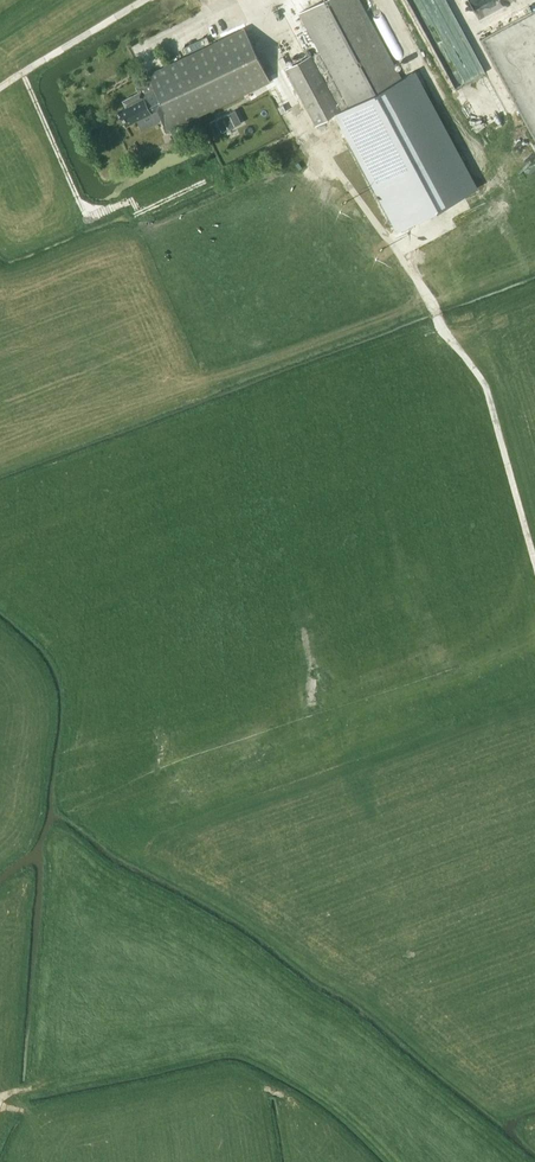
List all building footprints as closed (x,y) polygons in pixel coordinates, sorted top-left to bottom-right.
[(360,0),(322,0),(298,13),(319,52),(312,56),(312,54),(285,68),(315,124),(341,111),(340,110),(348,106),(349,107),(402,79),(360,0)] [(500,1),(499,0),(471,0),(477,12),(500,1)] [(147,73),(150,79),(135,86),(138,91),(122,100),(126,106),(117,111),(124,125),(156,109),(167,130),(270,81),(245,27),(147,73)] [(235,110),(210,122),(216,135),(241,123),(235,110)] [(514,157),(499,164),(505,177),(520,170),(514,157)]
